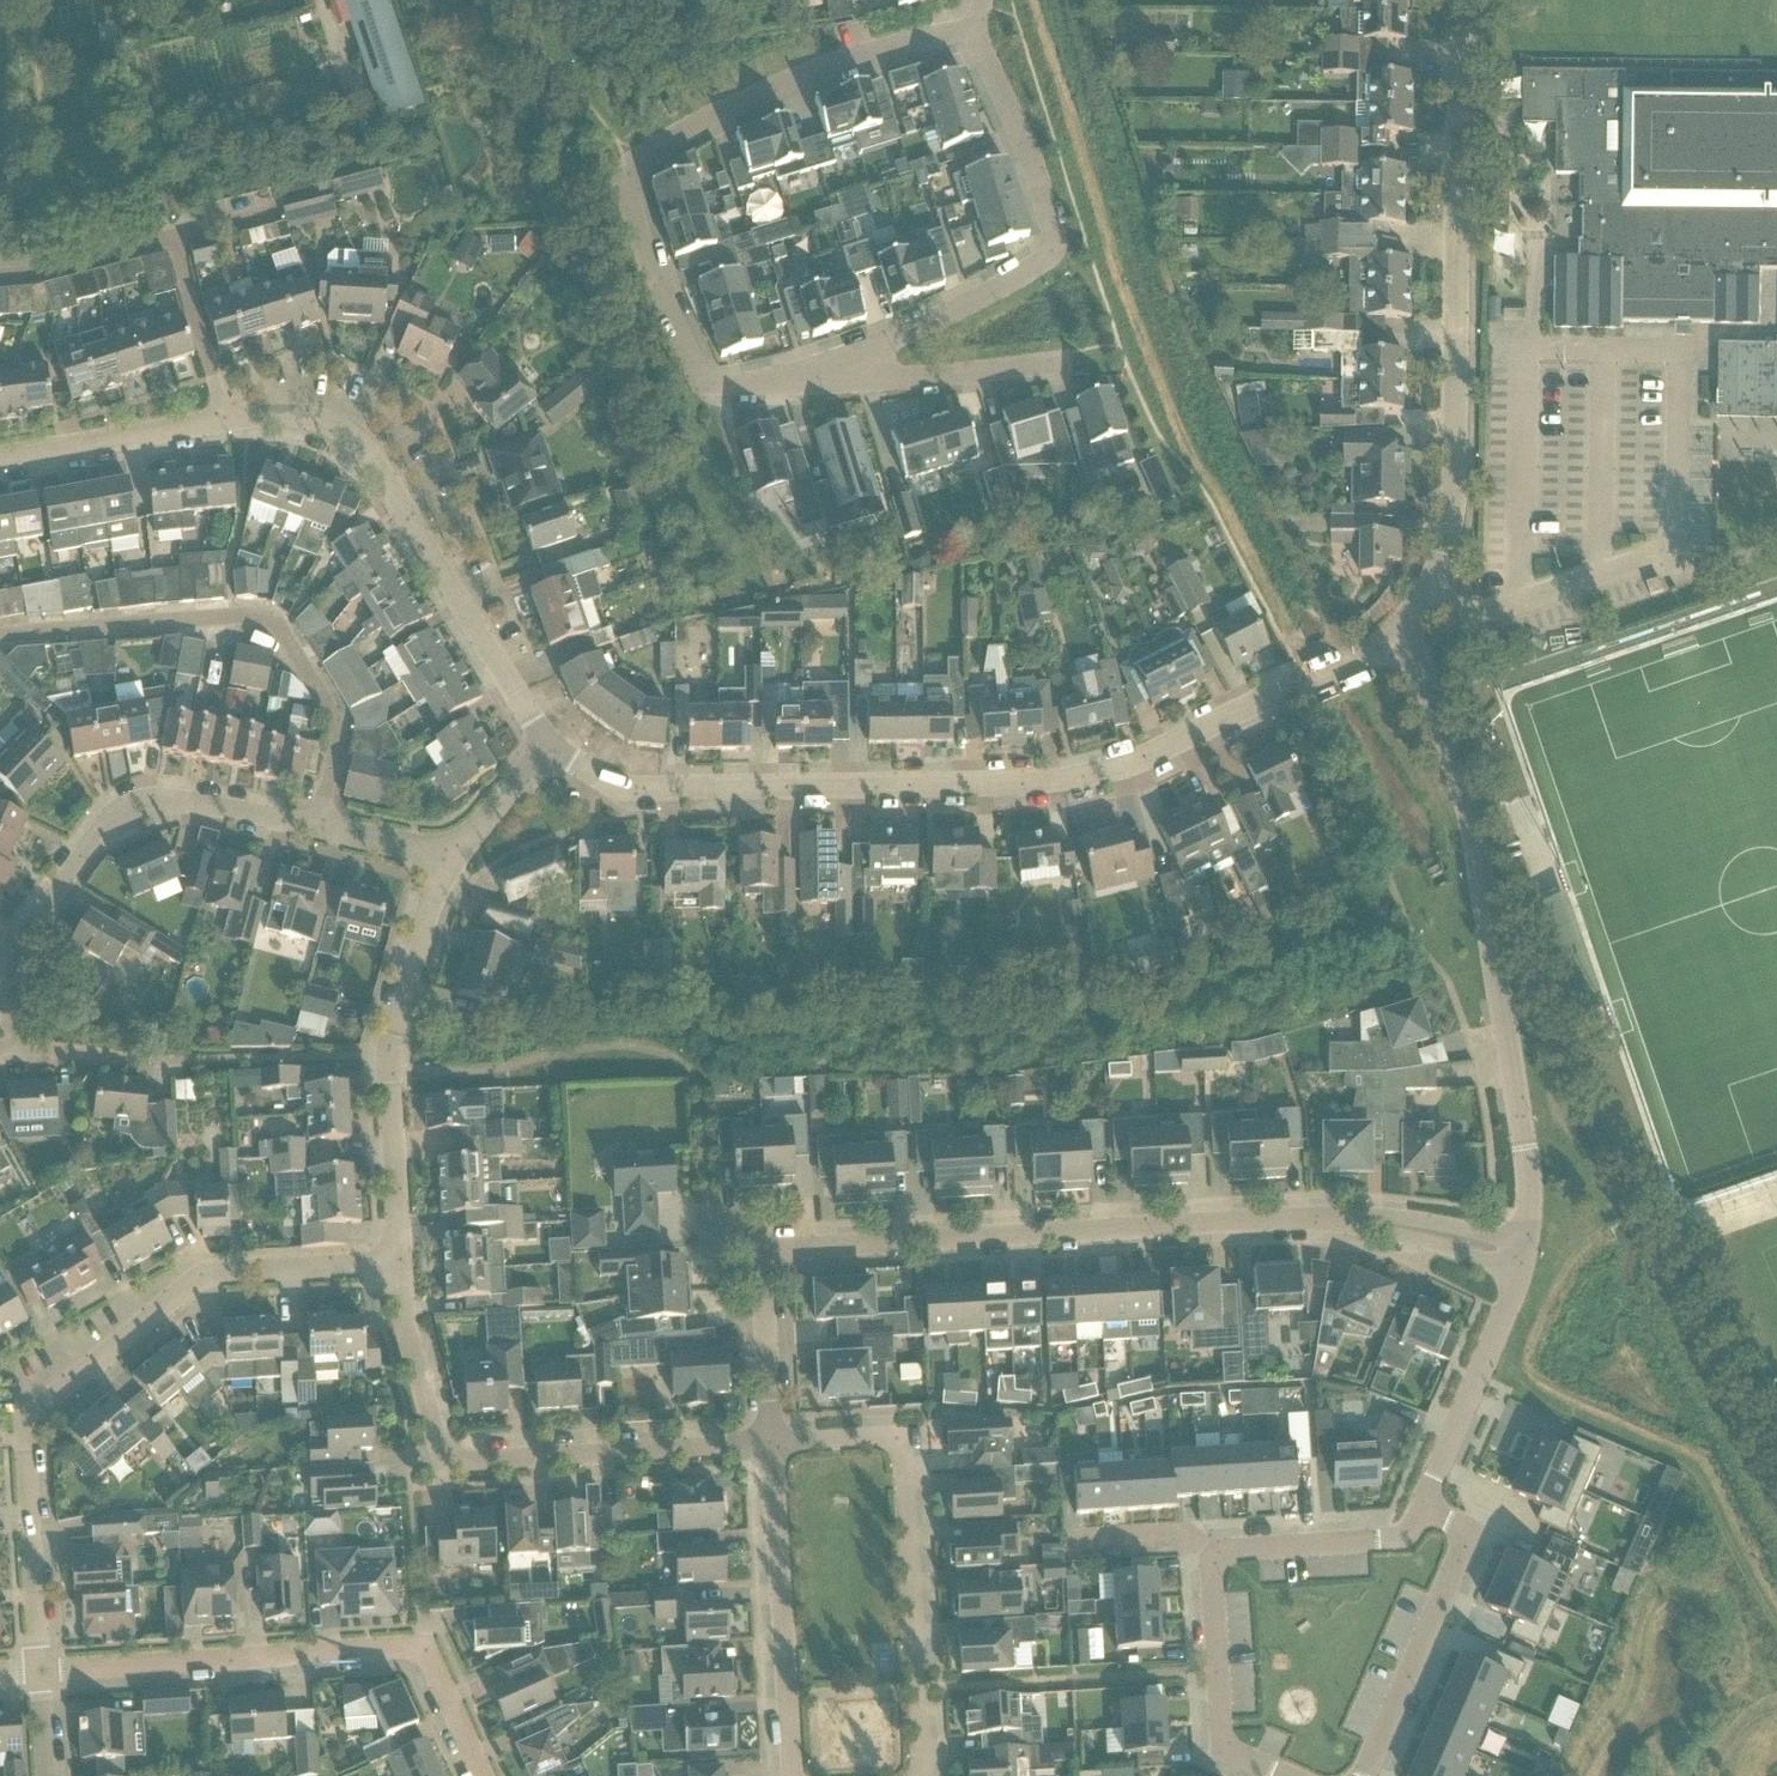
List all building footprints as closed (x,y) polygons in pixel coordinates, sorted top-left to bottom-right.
[(381,120),(422,106),(386,0),(341,0),(381,120)] [(898,9),(925,0),(895,0),(898,9)] [(1340,11),(1407,12),(1407,0),(1346,0),(1346,10),(1340,10),(1340,11)] [(1588,41),(1589,43),(1589,45),(1591,46),(1593,47),(1594,47),(1646,49),(1648,49),(1649,48),(1651,47),(1652,45),(1652,43),(1653,16),(1661,16),(1668,19),(1683,17),(1691,17),(1690,44),(1691,46),(1691,48),(1693,49),(1694,50),(1696,51),(1748,52),(1750,52),(1751,51),(1753,50),(1754,48),(1754,46),(1756,0),(1590,0),(1588,41)] [(435,18),(446,52),(484,39),(473,6),(435,18)] [(1323,39),(1322,57),(1360,58),(1360,41),(1407,41),(1407,12),(1340,11),(1340,18),(1341,26),(1345,40),(1323,39)] [(1322,73),(1360,74),(1360,58),(1322,57),(1322,73)] [(931,63),(887,76),(893,95),(917,88),(924,108),(929,106),(968,94),(961,71),(935,79),(931,63)] [(1670,73),(1670,90),(1624,90),(1624,72),(1524,71),(1523,125),(1557,125),(1556,175),(1580,175),(1580,209),(1586,209),(1586,225),(1776,227),(1776,75),(1670,73)] [(1360,74),(1359,104),(1413,104),(1414,74),(1390,74),(1360,74)] [(866,83),(839,92),(859,156),(860,156),(854,136),(894,123),(886,96),(872,100),(866,83)] [(824,136),(810,140),(819,169),(835,164),(831,153),(855,146),(858,157),(859,156),(839,92),(838,92),(838,94),(814,101),(824,136)] [(968,94),(929,106),(935,127),(974,115),(972,107),(973,106),(970,98),(969,98),(968,94)] [(1200,102),(1200,114),(1220,114),(1220,102),(1200,102)] [(1359,132),(1359,150),(1388,150),(1388,133),(1413,133),(1413,104),(1359,104),(1359,133),(1359,132)] [(974,115),(935,127),(942,150),(981,138),(974,115)] [(788,118),(760,126),(777,182),(819,169),(810,140),(796,145),(788,118)] [(911,120),(901,122),(905,136),(915,133),(911,120)] [(743,160),(728,165),(737,192),(753,187),(751,182),(774,175),(777,182),(760,126),(759,127),(760,128),(735,136),(743,160)] [(1359,150),(1359,132),(1321,132),(1321,149),(1359,150)] [(520,149),(511,152),(517,170),(527,166),(520,149)] [(1323,149),(1322,166),(1326,167),(1359,167),(1359,150),(1323,149)] [(668,179),(651,184),(659,210),(700,197),(693,174),(700,172),(693,152),(664,168),(665,169),(668,179)] [(507,155),(497,158),(502,175),(512,172),(507,155)] [(934,157),(921,162),(924,171),(937,167),(934,157)] [(904,160),(893,163),(897,177),(908,174),(904,160)] [(1004,161),(952,177),(961,205),(961,206),(972,202),(972,201),(1013,189),(1012,185),(1015,185),(1012,174),(1009,175),(1004,161)] [(1164,164),(1163,173),(1173,173),(1173,164),(1164,164)] [(314,178),(317,191),(323,190),(332,208),(334,208),(332,202),(366,193),(358,167),(314,178)] [(937,167),(924,171),(926,180),(940,176),(937,167)] [(1405,196),(1406,167),(1364,167),(1364,174),(1345,174),(1345,196),(1405,196)] [(924,172),(914,174),(918,188),(928,186),(924,172)] [(724,175),(715,177),(719,191),(728,188),(724,175)] [(866,189),(835,198),(838,209),(843,223),(874,213),(866,189)] [(1013,189),(972,201),(972,202),(979,223),(979,224),(1020,212),(1013,189)] [(323,190),(317,191),(317,193),(280,202),(285,221),(332,208),(323,190)] [(1322,224),(1322,242),(1358,242),(1394,243),(1397,243),(1397,242),(1394,242),(1390,242),(1390,226),(1405,226),(1405,196),(1345,196),(1345,218),(1363,218),(1363,225),(1358,225),(1358,224),(1322,224)] [(700,197),(659,210),(663,223),(666,233),(707,221),(706,219),(700,197)] [(731,198),(722,201),(726,214),(735,211),(731,198)] [(952,207),(943,210),(947,224),(956,221),(952,207)] [(838,209),(825,213),(830,227),(843,223),(838,209)] [(979,223),(973,225),(973,226),(985,264),(1004,259),(1007,258),(1007,257),(1003,245),(1028,238),(1020,212),(979,224),(979,223)] [(667,236),(664,237),(667,247),(670,246),(673,256),(674,260),(695,254),(699,268),(735,257),(730,242),(720,245),(712,219),(712,218),(706,219),(707,221),(666,233),(667,236)] [(276,225),(279,240),(290,238),(286,223),(276,225)] [(1761,270),(1776,270),(1776,227),(1586,225),(1586,241),(1580,241),(1579,260),(1555,259),(1555,328),(1623,329),(1623,322),(1761,324),(1761,270)] [(260,227),(253,230),(253,231),(255,236),(262,234),(261,229),(260,227)] [(763,229),(749,233),(752,242),(755,251),(768,247),(763,229)] [(904,246),(903,246),(918,296),(919,295),(919,294),(943,286),(936,262),(950,257),(942,230),(926,235),(927,239),(904,246)] [(959,230),(950,233),(955,247),(964,244),(959,230)] [(238,235),(241,250),(252,247),(248,233),(238,235)] [(224,239),(214,241),(217,256),(228,254),(224,239)] [(873,240),(857,245),(866,274),(880,269),(891,304),(918,296),(903,246),(904,246),(902,241),(901,241),(876,249),(873,240)] [(214,241),(189,248),(194,266),(219,260),(217,256),(214,241)] [(1358,242),(1322,242),(1321,259),(1358,259),(1362,259),(1362,264),(1350,264),(1350,289),(1350,288),(1411,289),(1412,259),(1397,259),(1397,243),(1394,243),(1358,242)] [(823,274),(822,274),(824,280),(839,330),(840,330),(840,328),(865,320),(852,278),(866,274),(857,245),(841,250),(847,268),(824,275),(823,274)] [(785,247),(771,251),(774,262),(788,258),(785,247)] [(755,251),(741,255),(744,264),(758,260),(755,251)] [(327,321),(355,323),(358,261),(354,253),(334,252),(326,258),(325,272),(319,280),(318,300),(328,312),(327,321)] [(358,261),(355,323),(384,324),(384,315),(395,305),(396,284),(390,276),(391,260),(385,254),(354,253),(358,261)] [(141,260),(145,275),(151,296),(175,290),(165,254),(155,256),(141,260)] [(714,278),(697,283),(702,298),(699,299),(702,309),(705,308),(706,311),(747,298),(747,299),(753,298),(752,297),(744,270),(744,269),(739,271),(735,257),(710,265),(714,278)] [(135,277),(145,275),(141,260),(131,263),(135,277)] [(280,285),(279,285),(294,332),(319,324),(301,265),(277,274),(280,285)] [(107,269),(112,289),(122,287),(117,266),(107,269)] [(93,272),(68,279),(75,306),(75,308),(76,308),(75,301),(98,295),(93,272)] [(55,282),(44,285),(47,300),(58,298),(62,311),(75,308),(75,306),(68,279),(55,282)] [(823,281),(783,293),(791,321),(806,316),(812,338),(839,330),(824,280),(823,281)] [(32,315),(31,317),(32,318),(62,311),(58,298),(47,300),(44,285),(31,288),(32,315)] [(279,285),(254,293),(267,333),(291,325),(293,332),(294,332),(279,285)] [(31,312),(31,317),(32,315),(31,288),(5,290),(6,314),(31,312)] [(1314,333),(1313,334),(1357,335),(1357,334),(1351,333),(1351,319),(1370,319),(1370,318),(1411,318),(1411,289),(1350,288),(1350,289),(1350,317),(1306,315),(1306,332),(1314,333)] [(774,290),(765,293),(769,306),(778,304),(774,290)] [(408,333),(398,354),(439,374),(459,333),(427,318),(434,305),(407,292),(391,325),(408,333)] [(254,293),(230,300),(242,341),(267,333),(254,293)] [(747,298),(706,311),(712,332),(753,319),(747,299),(747,298)] [(242,341),(230,300),(204,308),(217,349),(242,341)] [(1489,303),(1489,324),(1501,325),(1501,303),(1489,303)] [(167,364),(154,324),(153,325),(149,312),(125,319),(130,332),(131,332),(143,372),(167,364)] [(781,312),(772,314),(776,328),(785,325),(781,312)] [(158,323),(154,324),(167,364),(193,356),(181,316),(158,323)] [(753,319),(712,332),(720,359),(761,346),(753,319)] [(102,327),(77,335),(79,341),(97,394),(121,386),(106,340),(102,327)] [(130,332),(106,340),(121,386),(122,386),(120,380),(143,372),(131,332),(130,332)] [(1346,380),(1403,381),(1404,352),(1363,351),(1363,335),(1357,335),(1313,334),(1313,351),(1337,351),(1342,357),(1342,379),(1346,380)] [(97,394),(79,341),(78,341),(77,337),(72,338),(72,337),(53,343),(54,344),(52,345),(71,402),(97,394)] [(1720,344),(1718,409),(1776,410),(1776,345),(1720,344)] [(474,405),(495,432),(534,401),(513,374),(509,377),(490,353),(459,378),(477,402),(474,405)] [(1217,379),(1235,379),(1234,364),(1216,364),(1217,379)] [(47,367),(20,370),(26,419),(27,419),(26,412),(51,409),(47,367)] [(539,407),(554,426),(603,387),(587,368),(539,407)] [(0,380),(0,419),(0,422),(26,419),(20,370),(19,370),(20,378),(0,380)] [(1403,381),(1346,380),(1346,410),(1321,410),(1321,428),(1356,428),(1356,413),(1362,413),(1362,410),(1403,411),(1403,381)] [(1236,387),(1242,427),(1263,424),(1257,392),(1267,391),(1265,382),(1236,387)] [(1085,432),(1071,436),(1079,462),(1110,453),(1115,469),(1133,463),(1124,436),(1125,436),(1125,434),(1124,434),(1111,392),(1112,392),(1111,390),(1075,401),(1075,403),(1077,403),(1085,432)] [(1038,403),(1001,414),(1015,460),(1050,449),(1056,466),(1072,466),(1073,468),(1075,467),(1058,412),(1042,417),(1038,403)] [(964,412),(927,424),(941,469),(978,458),(964,412)] [(853,424),(816,436),(831,484),(839,509),(875,498),(869,479),(859,445),(862,444),(862,442),(858,443),(853,424)] [(927,424),(890,435),(904,481),(941,469),(927,424)] [(773,426),(736,437),(753,492),(788,482),(795,504),(784,507),(805,537),(825,531),(801,452),(782,457),(773,426)] [(999,428),(989,431),(999,465),(1009,462),(999,428)] [(1241,436),(1259,469),(1284,468),(1282,433),(1241,436)] [(1387,453),(1388,434),(1346,433),(1346,466),(1363,466),(1363,503),(1403,504),(1403,473),(1410,474),(1410,453),(1387,453)] [(499,473),(512,510),(559,494),(539,435),(487,453),(494,475),(499,473)] [(1155,457),(1138,464),(1147,483),(1163,476),(1155,457)] [(218,470),(201,472),(206,512),(235,509),(230,459),(217,461),(218,470)] [(175,475),(173,466),(163,467),(164,476),(148,478),(153,531),(180,528),(180,524),(175,475)] [(246,515),(273,526),(292,476),(265,466),(246,515)] [(1001,470),(982,475),(994,516),(1013,511),(1001,470)] [(206,512),(201,472),(176,475),(175,475),(180,524),(180,528),(192,527),(191,514),(206,512)] [(296,536),(297,536),(316,485),(292,476),(273,526),(296,535),(296,536)] [(128,481),(99,487),(106,526),(109,543),(138,538),(132,505),(128,481)] [(324,546),(326,541),(335,516),(351,521),(354,518),(354,517),(360,501),(343,494),(346,486),(334,482),(331,491),(316,485),(297,536),(324,546)] [(611,492),(626,535),(650,526),(635,483),(611,492)] [(99,487),(71,492),(81,546),(107,541),(104,527),(106,526),(99,487)] [(81,546),(71,492),(42,497),(52,554),(80,549),(79,546),(81,546)] [(908,495),(891,500),(903,539),(920,534),(908,495)] [(35,498),(6,503),(13,543),(42,538),(35,498)] [(0,504),(0,558),(15,556),(13,543),(6,503),(0,504)] [(521,521),(532,553),(576,538),(565,506),(521,521)] [(333,579),(335,582),(339,578),(380,552),(388,547),(382,537),(373,542),(365,528),(361,530),(354,518),(351,521),(335,516),(326,541),(345,572),(333,579)] [(1383,533),(1383,517),(1332,517),(1332,544),(1362,544),(1362,576),(1389,576),(1390,562),(1401,562),(1402,533),(1383,533)] [(530,593),(539,620),(578,606),(577,604),(599,596),(591,571),(607,565),(602,550),(541,571),(546,587),(530,593)] [(1099,557),(1104,569),(1118,601),(1131,595),(1117,563),(1112,551),(1099,557)] [(359,594),(361,597),(395,576),(380,552),(339,578),(335,582),(347,602),(359,594)] [(913,555),(911,564),(918,571),(927,568),(929,558),(922,552),(913,555)] [(1166,574),(1168,577),(1187,614),(1206,604),(1186,564),(1166,574)] [(221,566),(199,567),(199,569),(207,568),(208,582),(194,583),(194,603),(224,600),(221,566)] [(199,567),(178,569),(178,579),(179,604),(194,603),(194,583),(208,582),(207,568),(199,569),(199,567)] [(153,580),(151,581),(154,606),(179,604),(178,579),(178,569),(151,571),(153,580)] [(129,571),(115,573),(121,610),(154,606),(151,581),(131,584),(129,571)] [(234,573),(236,599),(256,601),(258,571),(257,571),(234,573)] [(121,610),(115,573),(114,574),(115,582),(94,585),(99,612),(121,610)] [(361,625),(363,629),(366,626),(409,599),(395,576),(361,597),(374,618),(361,625)] [(1187,614),(1168,577),(1162,580),(1161,584),(1163,588),(1160,589),(1163,595),(1161,596),(1174,621),(1187,614)] [(86,578),(57,583),(63,612),(63,615),(92,610),(86,578)] [(900,607),(921,607),(921,578),(901,578),(900,607)] [(1647,583),(1651,596),(1664,592),(1660,579),(1647,583)] [(272,602),(279,608),(286,584),(279,582),(272,602)] [(40,586),(21,589),(26,614),(26,617),(42,616),(46,616),(45,611),(40,586)] [(0,593),(0,618),(26,614),(21,589),(0,593)] [(1034,593),(1034,597),(1040,624),(1054,621),(1048,590),(1034,593)] [(759,606),(759,608),(759,628),(798,628),(801,628),(802,620),(801,598),(801,597),(759,606)] [(1041,628),(1040,624),(1034,597),(1021,600),(1027,631),(1041,628)] [(820,598),(801,598),(802,620),(820,620),(820,598)] [(366,626),(363,629),(367,636),(380,628),(389,643),(431,617),(425,606),(416,611),(409,599),(366,626)] [(958,602),(959,625),(975,625),(974,601),(958,602)] [(295,623),(306,642),(330,629),(314,603),(295,623)] [(578,606),(539,620),(549,648),(588,635),(578,606)] [(1214,629),(1223,647),(1234,668),(1242,664),(1240,661),(1267,647),(1248,612),(1230,621),(1226,613),(1210,621),(1214,629)] [(731,616),(717,616),(717,628),(731,628),(731,616)] [(306,642),(320,666),(345,652),(347,649),(344,651),(330,629),(306,642)] [(593,635),(597,648),(614,642),(610,629),(593,635)] [(619,640),(624,653),(655,642),(651,629),(619,640)] [(1155,637),(1152,643),(1180,701),(1191,695),(1188,689),(1204,682),(1200,675),(1210,670),(1190,633),(1181,637),(1177,632),(1168,630),(1155,637)] [(396,653),(411,677),(444,656),(430,632),(396,653)] [(183,641),(177,674),(196,678),(202,644),(183,641)] [(79,645),(85,677),(112,674),(111,669),(113,669),(112,649),(107,649),(107,642),(79,645)] [(1180,701),(1152,643),(1151,644),(1146,644),(1142,644),(1140,645),(1137,647),(1133,649),(1131,651),(1129,653),(1126,658),(1129,664),(1120,669),(1128,686),(1138,682),(1151,708),(1167,701),(1169,706),(1180,701)] [(73,759),(100,754),(92,714),(91,714),(87,692),(84,677),(85,677),(79,645),(52,647),(53,657),(69,656),(73,673),(77,693),(45,699),(51,706),(66,719),(73,759)] [(660,645),(661,680),(674,680),(674,645),(660,645)] [(320,666),(334,690),(366,672),(351,647),(347,649),(345,652),(320,666)] [(1012,747),(1007,682),(1001,663),(1006,662),(1003,648),(997,648),(995,647),(986,648),(982,673),(994,672),(995,687),(996,701),(985,702),(983,688),(968,690),(970,718),(980,717),(983,743),(1000,741),(1001,748),(1012,747)] [(229,685),(247,689),(255,651),(236,648),(229,685)] [(255,651),(247,689),(266,692),(273,655),(255,651)] [(51,706),(45,699),(38,693),(38,692),(0,654),(0,680),(26,705),(30,701),(43,715),(51,706)] [(411,677),(402,682),(417,706),(425,701),(459,680),(467,675),(460,664),(452,669),(444,656),(411,677)] [(559,673),(573,705),(608,677),(599,656),(559,673)] [(946,678),(922,678),(922,684),(923,700),(923,743),(951,743),(951,719),(963,718),(962,660),(946,660),(946,678)] [(1074,699),(1060,702),(1067,732),(1112,721),(1108,704),(1122,701),(1117,678),(1113,661),(1097,665),(1099,674),(1070,681),(1074,699)] [(896,744),(895,701),(895,685),(871,686),(870,662),(855,663),(856,727),(868,727),(868,744),(896,744)] [(744,692),(718,692),(718,711),(719,751),(749,750),(749,726),(749,710),(749,705),(761,704),(760,669),(744,669),(744,692)] [(774,669),(760,669),(761,704),(774,704),(774,709),(774,726),(775,750),(802,750),(802,708),(802,690),(789,690),(789,685),(774,686),(774,669)] [(334,690),(347,711),(373,700),(378,698),(380,695),(366,672),(334,690)] [(268,700),(281,702),(285,703),(290,677),(273,674),(268,700)] [(573,705),(600,725),(626,691),(608,677),(573,705)] [(1032,679),(1007,682),(1012,747),(1025,746),(1024,739),(1041,738),(1039,712),(1050,711),(1047,684),(1033,685),(1032,679)] [(440,724),(482,699),(475,688),(467,693),(459,680),(425,701),(440,724)] [(125,749),(164,742),(169,712),(167,699),(143,703),(139,683),(115,687),(116,696),(125,749)] [(922,684),(895,685),(895,701),(896,744),(923,743),(923,700),(922,684)] [(817,686),(802,686),(802,690),(802,708),(802,750),(831,749),(830,710),(848,710),(848,686),(817,686)] [(100,754),(125,749),(116,696),(115,687),(113,687),(118,709),(92,714),(100,754)] [(688,705),(688,688),(675,689),(675,705),(688,705)] [(227,691),(224,709),(241,712),(244,694),(227,691)] [(600,725),(628,746),(644,704),(626,691),(600,725)] [(210,692),(209,702),(213,706),(218,707),(221,694),(210,692)] [(354,723),(353,731),(373,732),(377,698),(378,698),(373,700),(347,711),(354,723)] [(281,702),(268,700),(266,711),(275,713),(279,711),(281,702)] [(644,704),(628,746),(663,749),(668,707),(644,704)] [(292,706),(290,718),(307,721),(309,709),(292,706)] [(21,735),(8,748),(43,781),(63,761),(46,744),(32,730),(39,723),(24,709),(10,724),(21,735)] [(718,711),(687,711),(688,727),(688,751),(719,751),(718,711)] [(162,753),(185,757),(192,716),(169,712),(164,742),(162,753)] [(185,757),(208,762),(216,721),(192,716),(185,757)] [(450,765),(485,743),(470,719),(423,748),(438,772),(450,764),(450,765)] [(208,762),(231,766),(239,725),(216,721),(208,762)] [(231,766),(254,770),(262,730),(239,725),(231,766)] [(348,756),(352,757),(375,763),(389,755),(391,736),(385,725),(373,732),(353,731),(353,733),(356,733),(355,741),(351,740),(348,756)] [(253,777),(277,782),(284,742),(263,738),(265,730),(262,730),(254,770),(253,777)] [(5,786),(22,803),(43,781),(8,748),(0,740),(0,781),(5,786)] [(284,742),(277,782),(300,786),(308,746),(284,742)] [(495,770),(481,747),(486,744),(485,743),(450,765),(450,764),(438,772),(433,774),(451,804),(467,794),(464,789),(495,770)] [(1246,766),(1257,787),(1270,813),(1285,806),(1277,790),(1299,779),(1282,743),(1265,751),(1267,756),(1246,766)] [(352,757),(347,780),(394,791),(399,768),(375,763),(352,757)] [(347,780),(343,797),(348,798),(376,805),(390,808),(394,791),(347,780)] [(1232,806),(1253,849),(1274,839),(1253,795),(1232,806)] [(1183,812),(1204,856),(1217,849),(1219,854),(1229,859),(1247,896),(1266,886),(1242,836),(1230,842),(1209,799),(1183,812)] [(16,844),(27,820),(0,807),(0,836),(16,844)] [(1211,869),(1204,856),(1183,812),(1157,825),(1184,882),(1211,869)] [(868,872),(851,873),(852,939),(871,938),(871,901),(864,901),(864,888),(915,887),(915,881),(922,881),(922,867),(916,868),(916,834),(910,834),(910,829),(898,829),(898,835),(868,835),(868,872)] [(1081,840),(1087,863),(1095,893),(1152,878),(1142,837),(1126,841),(1123,829),(1081,840)] [(995,892),(995,854),(977,855),(977,831),(969,831),(969,836),(932,836),(933,876),(961,875),(962,892),(995,892)] [(852,939),(851,873),(851,869),(836,869),(836,836),(819,836),(819,833),(815,833),(815,836),(800,837),(800,861),(801,905),(836,905),(837,939),(852,939)] [(1058,869),(1059,879),(1075,877),(1070,843),(1056,845),(1055,833),(1014,839),(1019,874),(1058,869)] [(23,876),(15,871),(19,862),(9,858),(16,844),(0,836),(0,865),(23,876)] [(794,864),(777,864),(777,841),(741,842),(741,866),(741,890),(763,890),(772,890),(773,915),(795,915),(794,903),(794,864)] [(579,867),(579,891),(579,904),(634,903),(633,842),(597,843),(598,867),(579,867)] [(133,898),(180,878),(179,875),(170,853),(165,843),(118,863),(127,885),(133,898)] [(698,910),(722,910),(722,874),(722,850),(683,850),(683,845),(664,846),(665,894),(698,894),(698,910)] [(532,862),(496,877),(506,899),(508,903),(506,909),(524,914),(527,901),(569,883),(565,872),(555,850),(531,860),(532,862)] [(184,890),(203,895),(213,858),(194,853),(184,890)] [(243,915),(236,941),(254,946),(264,906),(248,902),(258,865),(219,855),(206,906),(243,915)] [(2,895),(8,881),(18,886),(23,876),(0,865),(0,894),(2,895)] [(271,907),(265,931),(287,936),(318,945),(325,920),(333,889),(318,886),(319,881),(281,871),(274,894),(271,907)] [(1158,879),(1168,921),(1182,917),(1172,876),(1158,879)] [(318,945),(315,955),(338,961),(347,926),(378,934),(388,897),(346,886),(344,893),(333,889),(325,920),(318,945)] [(1265,892),(1251,899),(1263,920),(1276,913),(1265,892)] [(651,901),(651,913),(659,913),(659,900),(651,901)] [(1079,902),(1064,904),(1066,920),(1081,918),(1079,902)] [(481,921),(528,934),(533,916),(524,914),(506,909),(486,903),(481,921)] [(72,944),(112,969),(127,944),(144,955),(149,948),(179,966),(187,953),(126,916),(117,930),(90,913),(72,944)] [(457,995),(499,1006),(505,981),(510,982),(519,947),(473,935),(457,995)] [(301,940),(297,956),(312,960),(316,944),(301,940)] [(537,940),(533,957),(580,969),(580,951),(537,940)] [(1170,940),(1151,945),(1157,970),(1177,965),(1176,964),(1170,940)] [(654,941),(654,979),(671,979),(670,941),(654,941)] [(1085,962),(1072,963),(1074,980),(1087,978),(1085,962)] [(927,965),(927,983),(953,983),(953,965),(927,965)] [(654,979),(653,979),(653,990),(666,990),(672,990),(672,979),(671,979),(654,979)] [(300,1012),(330,1021),(337,995),(307,987),(300,1012)] [(1328,1074),(1363,1074),(1383,1074),(1421,1068),(1414,1045),(1428,1041),(1416,1005),(1380,1016),(1384,1028),(1366,1034),(1369,1045),(1328,1046),(1328,1074)] [(500,1015),(501,1027),(514,1026),(513,1014),(500,1015)] [(232,1023),(231,1045),(291,1046),(292,1024),(232,1023)] [(208,1031),(208,1047),(226,1046),(226,1030),(208,1031)] [(1279,1036),(1268,1039),(1273,1058),(1284,1055),(1279,1036)] [(1225,1073),(1224,1051),(1202,1052),(1203,1073),(1225,1073)] [(1203,1073),(1202,1052),(1180,1052),(1181,1074),(1203,1073)] [(1130,1065),(1108,1066),(1108,1079),(1130,1077),(1130,1065)] [(306,1100),(306,1115),(347,1113),(346,1085),(328,1086),(327,1067),(260,1071),(261,1090),(286,1089),(287,1102),(306,1100)] [(1435,1091),(1435,1067),(1421,1068),(1383,1074),(1383,1091),(1385,1091),(1435,1091)] [(991,1075),(991,1088),(1006,1088),(1005,1074),(991,1075)] [(1383,1074),(1363,1074),(1363,1122),(1349,1122),(1348,1130),(1325,1130),(1325,1140),(1323,1140),(1323,1139),(1322,1138),(1318,1159),(1319,1160),(1320,1157),(1325,1158),(1325,1173),(1335,1173),(1335,1175),(1333,1175),(1333,1176),(1358,1181),(1358,1179),(1356,1179),(1357,1173),(1368,1173),(1368,1135),(1383,1135),(1383,1114),(1383,1091),(1383,1074)] [(801,1096),(800,1077),(773,1078),(774,1100),(790,1099),(790,1096),(801,1096)] [(1007,1079),(1007,1093),(1022,1092),(1021,1078),(1007,1079)] [(147,1151),(157,1150),(157,1157),(176,1156),(174,1106),(155,1107),(155,1110),(144,1108),(146,1085),(99,1080),(95,1118),(131,1122),(130,1127),(130,1138),(132,1142),(136,1146),(142,1150),(147,1151)] [(712,1080),(712,1091),(726,1091),(725,1080),(712,1080)] [(8,1086),(10,1110),(10,1124),(46,1122),(47,1137),(75,1135),(73,1100),(56,1101),(55,1083),(8,1086)] [(894,1083),(894,1095),(907,1095),(907,1083),(894,1083)] [(463,1099),(425,1101),(427,1131),(468,1128),(483,1128),(483,1126),(481,1094),(483,1094),(483,1092),(463,1093),(463,1099)] [(1272,1126),(1255,1127),(1258,1180),(1284,1179),(1284,1171),(1287,1171),(1285,1143),(1301,1142),(1299,1111),(1275,1112),(1272,1126)] [(306,1115),(308,1143),(331,1142),(349,1140),(347,1113),(306,1115)] [(1234,1114),(1210,1116),(1212,1147),(1228,1147),(1229,1175),(1232,1175),(1233,1182),(1258,1180),(1255,1127),(1254,1113),(1234,1114)] [(1446,1152),(1446,1129),(1417,1129),(1411,1113),(1383,1114),(1383,1135),(1383,1154),(1383,1155),(1402,1155),(1402,1173),(1425,1173),(1425,1177),(1451,1177),(1451,1152),(1446,1152)] [(1176,1118),(1156,1119),(1157,1133),(1160,1186),(1185,1185),(1185,1177),(1188,1177),(1186,1149),(1202,1148),(1200,1116),(1176,1118)] [(761,1120),(762,1134),(765,1187),(790,1186),(790,1178),(793,1178),(791,1150),(807,1149),(805,1117),(761,1120)] [(1160,1186),(1157,1133),(1156,1119),(1111,1122),(1113,1153),(1129,1153),(1131,1181),(1134,1180),(1134,1188),(1160,1186)] [(765,1187),(762,1134),(744,1135),(740,1121),(716,1123),(718,1154),(734,1153),(735,1182),(739,1181),(739,1189),(765,1187)] [(1075,1138),(1058,1139),(1061,1192),(1087,1191),(1086,1183),(1090,1183),(1088,1155),(1104,1154),(1102,1122),(1078,1124),(1075,1138)] [(483,1126),(483,1128),(483,1130),(484,1144),(518,1141),(517,1124),(483,1126)] [(1061,1192),(1058,1139),(1041,1140),(1037,1128),(1037,1126),(1013,1128),(1015,1159),(1031,1159),(1032,1187),(1035,1187),(1036,1194),(1061,1192)] [(979,1130),(959,1131),(960,1145),(963,1198),(989,1197),(988,1189),(991,1189),(989,1161),(1005,1160),(1003,1128),(979,1130)] [(938,1132),(914,1134),(916,1165),(932,1164),(934,1193),(937,1193),(937,1200),(963,1198),(960,1145),(943,1146),(938,1134),(938,1132)] [(881,1136),(860,1137),(861,1151),(864,1204),(890,1202),(889,1195),(893,1195),(891,1167),(907,1166),(905,1134),(881,1136)] [(840,1138),(816,1140),(818,1171),(834,1170),(835,1199),(839,1198),(839,1206),(864,1204),(861,1151),(860,1137),(840,1138)] [(303,1141),(269,1143),(270,1160),(304,1158),(303,1143),(303,1141)] [(438,1160),(440,1188),(498,1185),(497,1184),(500,1184),(499,1161),(520,1159),(518,1141),(484,1144),(455,1146),(456,1159),(438,1160)] [(220,1189),(194,1191),(196,1231),(201,1231),(202,1238),(229,1236),(228,1222),(240,1222),(236,1150),(218,1150),(220,1189)] [(9,1167),(0,1151),(0,1173),(9,1167)] [(654,1195),(674,1193),(672,1154),(612,1157),(615,1197),(622,1197),(625,1236),(657,1234),(654,1195)] [(301,1199),(301,1200),(358,1197),(358,1195),(353,1195),(351,1168),(333,1169),(304,1171),(304,1158),(270,1160),(271,1177),(293,1176),(295,1198),(301,1199)] [(68,1179),(58,1185),(62,1193),(72,1187),(68,1179)] [(186,1185),(163,1187),(172,1217),(188,1216),(186,1185)] [(460,1229),(489,1227),(532,1225),(532,1224),(521,1224),(520,1209),(499,1211),(499,1205),(498,1185),(440,1188),(442,1216),(460,1215),(460,1229)] [(118,1209),(146,1259),(171,1245),(159,1224),(172,1217),(163,1187),(142,1198),(144,1200),(121,1214),(118,1209)] [(358,1197),(301,1200),(303,1226),(300,1227),(302,1248),(345,1246),(343,1225),(360,1224),(358,1197)] [(86,1237),(101,1263),(102,1265),(114,1258),(122,1273),(146,1259),(118,1209),(94,1223),(82,1202),(70,1209),(86,1237)] [(604,1249),(603,1233),(589,1234),(587,1215),(571,1216),(573,1251),(604,1249)] [(501,1269),(500,1243),(533,1241),(532,1225),(489,1227),(490,1241),(444,1244),(445,1272),(486,1269),(501,1269)] [(65,1257),(52,1264),(71,1297),(96,1282),(89,1270),(101,1263),(86,1237),(61,1251),(65,1257)] [(549,1261),(568,1261),(568,1242),(549,1243),(549,1261)] [(621,1342),(653,1338),(659,1337),(656,1320),(685,1318),(684,1313),(689,1313),(688,1290),(689,1290),(688,1289),(686,1266),(682,1267),(681,1261),(652,1263),(651,1249),(597,1252),(599,1273),(627,1271),(630,1316),(619,1317),(621,1342)] [(71,1297),(52,1264),(39,1272),(35,1265),(12,1279),(27,1305),(39,1298),(46,1310),(71,1297)] [(542,1308),(540,1292),(503,1294),(501,1269),(486,1269),(445,1272),(447,1300),(503,1297),(504,1310),(519,1309),(542,1308)] [(1252,1287),(1238,1288),(1238,1283),(1236,1283),(1241,1365),(1243,1365),(1242,1360),(1266,1359),(1265,1341),(1257,1342),(1256,1321),(1263,1320),(1263,1313),(1305,1310),(1306,1315),(1307,1315),(1306,1288),(1300,1288),(1299,1270),(1251,1273),(1252,1287)] [(1192,1323),(1192,1330),(1191,1330),(1191,1332),(1202,1331),(1203,1348),(1234,1346),(1232,1316),(1216,1317),(1214,1275),(1194,1276),(1194,1273),(1178,1274),(1178,1277),(1172,1277),(1173,1288),(1171,1289),(1171,1295),(1160,1296),(1162,1319),(1175,1318),(1175,1325),(1177,1325),(1177,1324),(1192,1323)] [(1315,1348),(1310,1381),(1323,1383),(1335,1352),(1347,1322),(1374,1333),(1392,1290),(1352,1274),(1337,1311),(1322,1308),(1315,1348)] [(1134,1281),(1126,1282),(1130,1341),(1158,1339),(1154,1279),(1134,1280),(1134,1281)] [(909,1337),(907,1315),(873,1317),(872,1300),(871,1282),(814,1286),(816,1322),(859,1319),(860,1340),(890,1338),(890,1339),(909,1337)] [(1130,1341),(1126,1282),(1099,1283),(1102,1326),(1101,1326),(1102,1343),(1130,1341)] [(1099,1283),(1071,1285),(1074,1328),(1075,1328),(1101,1326),(1102,1326),(1099,1283)] [(1074,1328),(1071,1285),(1064,1286),(1064,1284),(1043,1285),(1047,1346),(1076,1345),(1075,1328),(1074,1328)] [(1016,1289),(1008,1289),(1012,1350),(1040,1348),(1039,1330),(1036,1286),(1016,1287),(1016,1289)] [(0,1292),(0,1328),(4,1335),(27,1322),(7,1288),(0,1292)] [(1008,1289),(980,1291),(983,1333),(984,1352),(1012,1350),(1008,1289)] [(948,1347),(957,1346),(953,1292),(945,1293),(945,1291),(925,1292),(928,1336),(945,1335),(948,1347)] [(967,1334),(983,1333),(980,1291),(953,1292),(957,1346),(968,1346),(967,1334)] [(573,1295),(558,1296),(559,1307),(571,1306),(574,1306),(573,1295)] [(1447,1334),(1454,1316),(1417,1301),(1407,1325),(1393,1319),(1375,1364),(1397,1372),(1407,1346),(1448,1362),(1459,1335),(1458,1334),(1456,1338),(1447,1334)] [(559,1307),(542,1308),(519,1309),(519,1320),(520,1320),(572,1317),(571,1306),(559,1307)] [(519,1309),(504,1310),(503,1310),(504,1329),(521,1328),(520,1320),(519,1320),(519,1309)] [(338,1363),(335,1322),(336,1322),(336,1317),(307,1318),(310,1365),(296,1365),(297,1380),(299,1407),(316,1406),(314,1373),(338,1371),(338,1363)] [(297,1380),(296,1365),(295,1352),(281,1353),(279,1320),(250,1322),(254,1378),(281,1376),(281,1381),(297,1380)] [(363,1321),(336,1322),(335,1322),(338,1363),(366,1361),(366,1369),(380,1368),(378,1337),(364,1338),(363,1321)] [(224,1341),(203,1342),(218,1380),(254,1378),(250,1322),(223,1324),(224,1341)] [(577,1330),(583,1350),(592,1345),(584,1327),(577,1330)] [(689,1332),(659,1337),(653,1338),(655,1365),(670,1364),(672,1397),(679,1397),(680,1409),(711,1407),(711,1395),(728,1394),(727,1388),(731,1388),(730,1370),(726,1371),(725,1353),(706,1355),(704,1331),(689,1332)] [(909,1337),(898,1338),(899,1355),(923,1353),(922,1337),(909,1337)] [(892,1364),(890,1339),(890,1338),(860,1340),(836,1341),(836,1342),(831,1342),(832,1359),(818,1360),(819,1381),(816,1381),(817,1394),(820,1394),(821,1400),(845,1398),(846,1403),(866,1402),(866,1397),(868,1397),(866,1365),(892,1364)] [(175,1343),(153,1360),(180,1393),(180,1392),(195,1410),(222,1388),(218,1380),(203,1342),(186,1356),(175,1343)] [(494,1368),(463,1370),(466,1415),(507,1412),(506,1391),(523,1390),(522,1366),(521,1345),(517,1346),(493,1347),(494,1368)] [(593,1348),(593,1357),(594,1368),(611,1367),(609,1347),(593,1348)] [(1222,1356),(1224,1384),(1242,1382),(1240,1354),(1222,1356)] [(594,1368),(593,1357),(564,1359),(565,1368),(534,1370),(537,1410),(581,1408),(580,1388),(596,1387),(594,1368)] [(180,1393),(153,1360),(132,1378),(158,1410),(180,1393)] [(1152,1392),(1149,1380),(1132,1384),(1135,1396),(1152,1392)] [(1135,1396),(1132,1384),(1117,1387),(1119,1400),(1135,1396)] [(1097,1398),(1094,1386),(1078,1389),(1078,1390),(1081,1402),(1097,1398)] [(1081,1402),(1078,1390),(1078,1389),(1062,1393),(1065,1405),(1081,1402)] [(997,1390),(997,1403),(1013,1404),(1014,1392),(997,1390)] [(1278,1403),(1277,1390),(1265,1391),(1266,1404),(1278,1403)] [(1266,1404),(1265,1391),(1241,1393),(1241,1405),(1266,1404)] [(1029,1406),(1031,1393),(1014,1392),(1013,1404),(1029,1406)] [(958,1406),(959,1394),(943,1393),(942,1405),(958,1406)] [(1241,1405),(1241,1393),(1228,1393),(1228,1406),(1241,1405)] [(958,1406),(975,1408),(976,1399),(976,1395),(959,1394),(958,1406)] [(1193,1408),(1192,1395),(1179,1396),(1180,1408),(1193,1408)] [(1204,1407),(1203,1395),(1192,1395),(1193,1408),(1204,1407)] [(140,1432),(123,1411),(111,1396),(89,1414),(116,1446),(123,1455),(137,1444),(132,1438),(138,1433),(140,1432)] [(1155,1412),(1152,1400),(1140,1403),(1143,1415),(1155,1412)] [(1143,1415),(1140,1403),(1129,1406),(1131,1418),(1143,1415)] [(1106,1416),(1103,1404),(1091,1407),(1094,1419),(1106,1416)] [(381,1407),(369,1408),(370,1417),(382,1417),(381,1407)] [(299,1410),(285,1411),(286,1424),(300,1423),(299,1410)] [(1387,1471),(1407,1425),(1383,1414),(1375,1433),(1333,1436),(1331,1412),(1313,1414),(1316,1449),(1332,1448),(1335,1488),(1378,1486),(1377,1471),(1387,1471)] [(161,1434),(173,1425),(163,1413),(162,1414),(161,1414),(151,1423),(161,1434)] [(116,1446),(89,1414),(67,1432),(85,1454),(74,1463),(91,1484),(114,1465),(105,1454),(116,1446)] [(1288,1447),(1269,1448),(1271,1493),(1296,1491),(1295,1464),(1309,1463),(1306,1416),(1286,1417),(1288,1447)] [(309,1442),(310,1468),(338,1467),(337,1453),(371,1451),(370,1439),(375,1436),(375,1425),(369,1423),(369,1421),(309,1425),(310,1442),(309,1442)] [(947,1450),(948,1456),(971,1455),(972,1469),(978,1469),(978,1470),(1009,1468),(1008,1453),(1010,1453),(1008,1422),(946,1426),(946,1431),(940,1435),(941,1446),(947,1450)] [(161,1434),(151,1423),(140,1432),(138,1433),(164,1464),(176,1454),(177,1454),(161,1434)] [(1539,1440),(1527,1467),(1585,1492),(1603,1450),(1575,1438),(1568,1453),(1539,1440)] [(1271,1493),(1269,1448),(1244,1450),(1247,1494),(1271,1493)] [(1247,1494),(1244,1450),(1220,1451),(1223,1496),(1247,1494)] [(1223,1496),(1220,1451),(1195,1453),(1198,1497),(1223,1496)] [(1021,1454),(1022,1468),(1058,1466),(1057,1452),(1021,1454)] [(1121,1453),(1096,1455),(1097,1456),(1100,1513),(1124,1512),(1122,1467),(1121,1453)] [(1198,1497),(1195,1453),(1169,1454),(1170,1464),(1171,1464),(1173,1499),(1174,1499),(1198,1497)] [(1097,1456),(1057,1459),(1058,1466),(1058,1471),(1059,1493),(1074,1492),(1074,1504),(1075,1515),(1100,1513),(1097,1456)] [(1173,1499),(1171,1464),(1170,1464),(1146,1465),(1149,1510),(1175,1508),(1174,1499),(1173,1499)] [(1149,1510),(1146,1465),(1122,1467),(1124,1512),(1149,1510)] [(325,1513),(338,1513),(374,1510),(372,1478),(348,1480),(348,1466),(338,1467),(310,1468),(312,1500),(324,1499),(325,1513)] [(1527,1467),(1516,1493),(1545,1506),(1538,1521),(1567,1534),(1585,1492),(1527,1467)] [(1667,1468),(1656,1493),(1674,1501),(1685,1476),(1667,1468)] [(947,1503),(948,1506),(951,1514),(952,1521),(1000,1518),(999,1500),(1013,1499),(1012,1469),(977,1472),(978,1486),(950,1488),(950,1494),(947,1503)] [(204,1475),(205,1499),(219,1498),(219,1489),(230,1488),(229,1474),(204,1475)] [(721,1526),(725,1522),(724,1513),(720,1510),(719,1492),(702,1493),(702,1482),(672,1484),(673,1494),(670,1495),(676,1533),(722,1530),(721,1526)] [(600,1505),(600,1508),(602,1538),(621,1537),(621,1528),(619,1504),(600,1505)] [(555,1555),(552,1507),(553,1521),(534,1522),(533,1508),(525,1509),(523,1505),(515,1506),(513,1509),(505,1510),(508,1558),(555,1555)] [(552,1507),(555,1555),(555,1556),(603,1553),(602,1538),(600,1508),(586,1508),(586,1505),(552,1507)] [(454,1526),(436,1528),(438,1567),(476,1565),(496,1564),(494,1535),(493,1511),(453,1514),(454,1526)] [(338,1513),(325,1513),(303,1514),(305,1535),(340,1533),(338,1513)] [(91,1539),(159,1535),(179,1534),(178,1525),(144,1528),(143,1514),(109,1516),(110,1521),(91,1522),(91,1539)] [(178,1518),(178,1525),(179,1534),(179,1550),(202,1549),(200,1517),(178,1518)] [(241,1518),(243,1550),(262,1548),(261,1517),(241,1518)] [(949,1549),(950,1566),(954,1566),(955,1572),(998,1569),(997,1557),(1015,1555),(1014,1525),(985,1526),(986,1541),(953,1542),(953,1549),(949,1549)] [(692,1548),(691,1533),(655,1535),(657,1554),(674,1553),(676,1585),(725,1582),(723,1546),(692,1548)] [(1511,1554),(1499,1581),(1557,1606),(1575,1564),(1574,1564),(1580,1550),(1553,1538),(1547,1552),(1540,1567),(1511,1554)] [(131,1585),(130,1559),(122,1560),(121,1545),(116,1545),(92,1547),(93,1562),(71,1563),(73,1588),(127,1585),(131,1585)] [(1633,1546),(1623,1569),(1640,1577),(1650,1554),(1633,1546)] [(317,1556),(319,1585),(320,1609),(339,1608),(340,1617),(394,1614),(392,1571),(356,1573),(355,1554),(317,1556)] [(257,1563),(258,1590),(262,1590),(264,1622),(300,1620),(296,1561),(257,1563)] [(1043,1581),(1064,1582),(1064,1567),(1044,1567),(1043,1581)] [(182,1605),(183,1627),(202,1626),(201,1619),(235,1617),(232,1573),(196,1575),(196,1568),(180,1569),(181,1588),(182,1605)] [(977,1585),(956,1587),(956,1600),(952,1600),(953,1616),(957,1616),(958,1620),(1019,1617),(1017,1591),(1022,1591),(1022,1573),(976,1576),(977,1585)] [(1157,1598),(1156,1573),(1112,1575),(1113,1601),(1157,1598)] [(1499,1581),(1488,1607),(1517,1620),(1511,1635),(1539,1647),(1557,1606),(1499,1581)] [(557,1584),(533,1586),(534,1605),(558,1603),(557,1584)] [(127,1585),(73,1588),(74,1600),(81,1600),(82,1621),(104,1620),(105,1635),(134,1633),(133,1617),(139,1617),(137,1588),(127,1588),(127,1585)] [(181,1588),(163,1589),(164,1606),(182,1605),(181,1588)] [(1078,1589),(1065,1590),(1066,1604),(1078,1603),(1078,1589)] [(652,1594),(654,1622),(683,1620),(684,1643),(728,1641),(726,1606),(692,1608),(691,1592),(652,1594)] [(1159,1623),(1157,1598),(1113,1601),(1115,1625),(1159,1623)] [(1078,1603),(1066,1604),(1067,1616),(1078,1615),(1079,1615),(1078,1603)] [(486,1608),(487,1623),(461,1625),(466,1636),(472,1635),(473,1652),(507,1650),(528,1647),(531,1647),(533,1645),(535,1643),(536,1640),(537,1637),(537,1632),(536,1621),(529,1621),(529,1605),(486,1608)] [(958,1637),(961,1674),(1013,1672),(1012,1644),(1034,1643),(1033,1619),(995,1621),(995,1635),(958,1637)] [(1160,1648),(1159,1623),(1115,1625),(1116,1651),(1160,1648)] [(615,1639),(613,1625),(596,1627),(598,1641),(615,1639)] [(732,1695),(734,1692),(734,1684),(731,1681),(730,1662),(720,1663),(719,1646),(659,1650),(661,1677),(668,1677),(668,1683),(681,1683),(682,1701),(732,1698),(732,1695)] [(572,1669),(562,1648),(541,1651),(497,1671),(504,1686),(491,1692),(504,1723),(554,1700),(546,1681),(553,1677),(572,1669)] [(1087,1649),(1078,1650),(1079,1666),(1088,1665),(1087,1649)] [(618,1657),(622,1678),(642,1674),(638,1653),(618,1657)] [(1520,1683),(1527,1666),(1498,1653),(1491,1669),(1466,1657),(1455,1683),(1498,1702),(1509,1678),(1520,1683)] [(1498,1702),(1455,1683),(1444,1708),(1488,1727),(1498,1702)] [(341,1689),(343,1714),(368,1712),(368,1718),(376,1718),(385,1739),(417,1725),(399,1684),(382,1692),(381,1686),(341,1689)] [(1160,1687),(1144,1688),(1145,1699),(1160,1698),(1160,1687)] [(141,1695),(142,1716),(189,1713),(188,1692),(141,1695)] [(228,1702),(231,1743),(285,1739),(282,1694),(261,1695),(261,1700),(228,1702)] [(1569,1730),(1579,1703),(1558,1695),(1548,1723),(1569,1730)] [(1004,1750),(1020,1749),(1042,1748),(1040,1719),(1031,1720),(1030,1716),(1019,1716),(1018,1697),(996,1698),(996,1700),(968,1701),(969,1716),(964,1716),(964,1727),(966,1727),(966,1737),(1003,1735),(1004,1750)] [(1165,1728),(1164,1702),(1119,1705),(1121,1730),(1165,1728)] [(516,1748),(528,1775),(543,1775),(562,1767),(564,1767),(553,1742),(579,1718),(581,1721),(593,1710),(593,1704),(574,1707),(561,1709),(554,1712),(532,1722),(539,1738),(516,1748)] [(667,1707),(626,1709),(629,1728),(668,1726),(668,1732),(683,1731),(685,1752),(735,1750),(733,1716),(699,1718),(699,1705),(667,1707)] [(1488,1727),(1444,1708),(1432,1734),(1476,1753),(1488,1727)] [(22,1753),(19,1714),(0,1715),(0,1754),(22,1753)] [(97,1775),(123,1775),(124,1775),(121,1734),(133,1734),(132,1715),(120,1716),(120,1714),(79,1717),(82,1761),(96,1760),(97,1775)] [(625,1715),(616,1716),(617,1728),(626,1727),(625,1715)] [(1167,1753),(1165,1728),(1121,1730),(1100,1731),(1102,1757),(1167,1753)] [(1560,1730),(1554,1745),(1562,1748),(1565,1749),(1571,1735),(1569,1734),(1560,1730)] [(1062,1732),(1048,1733),(1049,1746),(1063,1745),(1062,1732)] [(1421,1759),(1460,1775),(1466,1775),(1476,1753),(1432,1734),(1421,1759)] [(296,1775),(312,1775),(316,1775),(314,1736),(294,1737),(296,1775)] [(385,1759),(397,1754),(392,1741),(380,1747),(378,1742),(362,1750),(369,1766),(385,1759)] [(393,1775),(408,1775),(435,1764),(425,1742),(397,1754),(385,1759),(393,1775)] [(967,1767),(967,1775),(1025,1775),(1025,1771),(1030,1771),(1052,1769),(1051,1764),(1065,1763),(1065,1761),(1076,1760),(1075,1746),(1042,1748),(1020,1749),(1004,1750),(994,1751),(995,1763),(995,1765),(967,1767)] [(194,1757),(190,1763),(190,1770),(195,1775),(203,1774),(207,1769),(207,1762),(201,1757),(194,1757)] [(1421,1759),(1414,1775),(1460,1775),(1421,1759)] [(5,1775),(23,1775),(22,1763),(4,1764),(5,1775)] [(1532,1775),(1545,1775),(1549,1768),(1538,1763),(1532,1775)] [(435,1764),(408,1775),(440,1775),(435,1764)] [(635,1765),(616,1767),(617,1775),(636,1775),(635,1765)] [(543,1775),(566,1775),(562,1767),(543,1775)]
